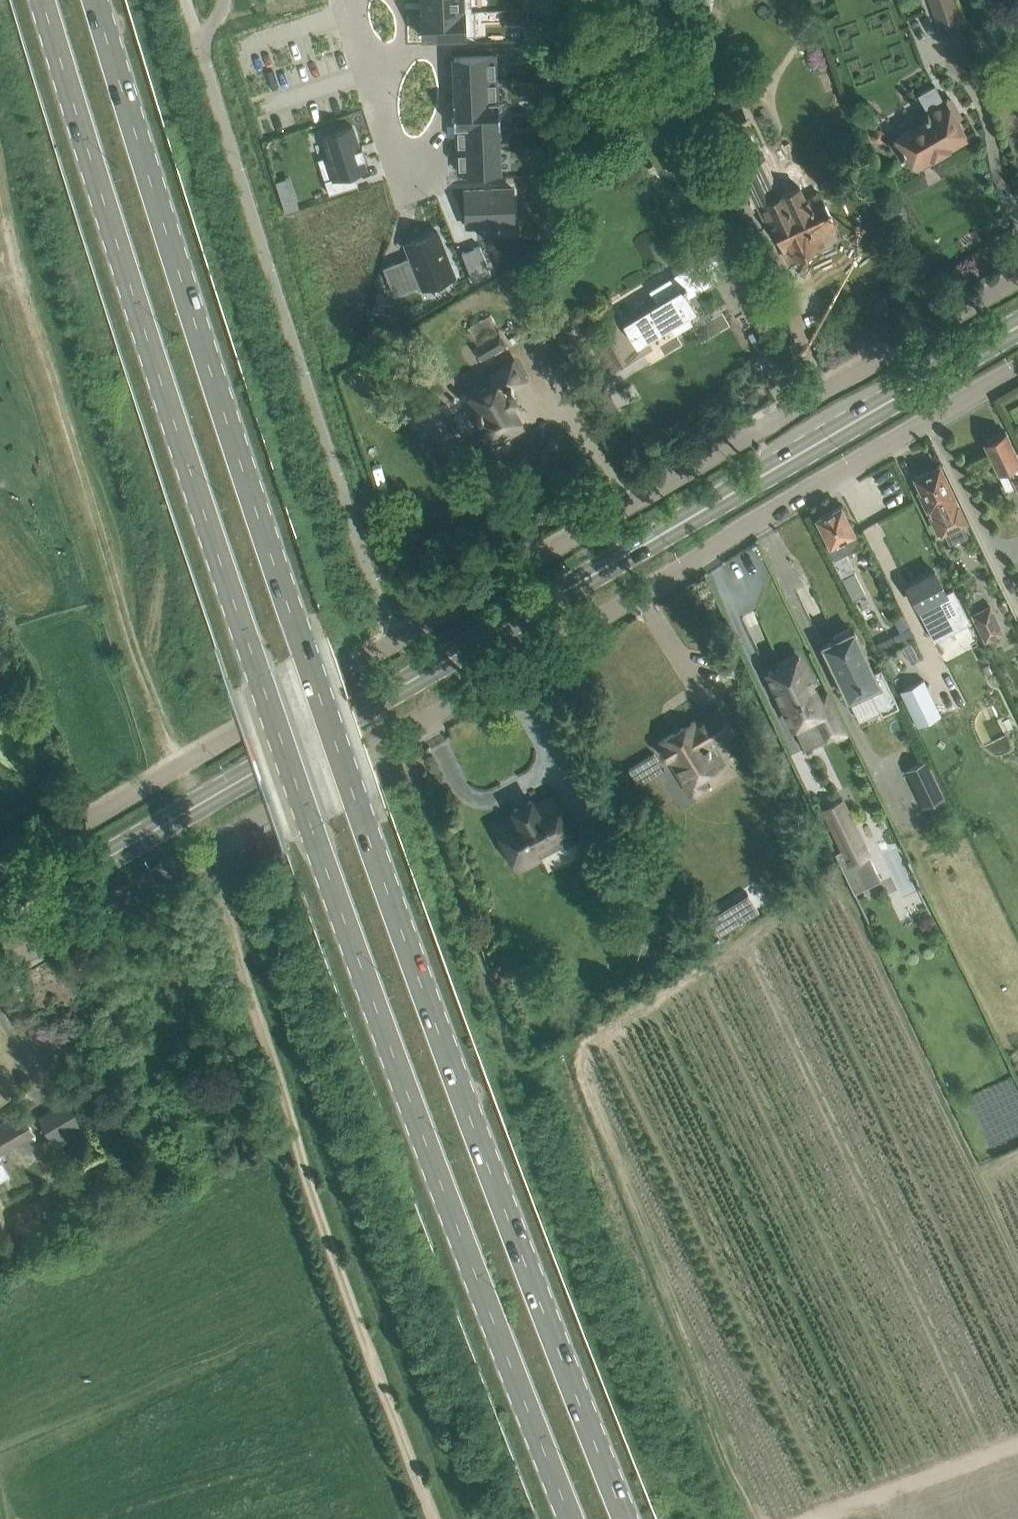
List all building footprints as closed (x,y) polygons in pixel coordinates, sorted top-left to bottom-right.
[(424,12),(424,13),(472,11),(472,10),(471,0),(423,0),(424,12)] [(537,8),(545,8),(544,0),(536,0),(537,8)] [(937,32),(955,26),(946,0),(925,0),(937,32)] [(545,8),(537,8),(537,20),(545,20),(545,8)] [(424,12),(421,12),(422,37),(475,34),(474,10),(472,10),(472,11),(424,13),(424,12)] [(494,54),(454,56),(455,80),(495,78),(494,54)] [(547,64),(539,64),(539,76),(548,76),(547,64)] [(495,78),(455,80),(456,101),(456,102),(496,101),(496,100),(495,78)] [(891,140),(896,148),(900,155),(906,152),(911,160),(927,151),(931,158),(966,137),(952,113),(957,110),(949,97),(943,100),(934,84),(917,94),(927,110),(918,115),(922,122),(891,140)] [(548,86),(540,87),(540,99),(549,99),(548,86)] [(549,99),(540,99),(541,111),(549,111),(549,99)] [(456,101),(453,101),(454,126),(457,126),(457,125),(497,123),(497,125),(500,124),(499,100),(496,100),(496,101),(456,102),(456,101)] [(740,102),(707,117),(719,144),(752,128),(740,102)] [(497,123),(457,125),(457,126),(458,148),(498,146),(497,125),(497,123)] [(337,131),(322,135),(328,155),(329,156),(323,157),(330,178),(324,179),(329,193),(358,184),(354,172),(366,168),(363,157),(365,157),(362,146),(359,147),(352,126),(339,130),(338,129),(337,129),(337,131)] [(871,133),(871,134),(871,135),(871,137),(872,138),(872,139),(873,140),(874,140),(876,141),(877,141),(878,141),(879,141),(881,140),(882,140),(883,139),(883,138),(884,137),(884,135),(885,134),(884,133),(884,131),(883,130),(883,129),(882,128),(881,128),(879,127),(878,127),(877,127),(876,127),(874,128),(873,128),(872,129),(872,130),(871,131),(871,133)] [(552,132),(544,132),(544,144),(553,144),(552,132)] [(553,144),(544,144),(545,156),(553,156),(553,144)] [(498,146),(458,148),(459,172),(499,170),(498,146)] [(740,167),(771,232),(775,231),(785,254),(795,249),(798,256),(814,248),(813,247),(807,235),(807,233),(815,230),(817,234),(818,233),(835,225),(819,192),(804,198),(799,187),(777,197),(759,158),(740,167)] [(513,188),(465,190),(466,226),(477,225),(477,230),(478,230),(478,234),(498,233),(498,221),(514,220),(513,188)] [(295,197),(282,201),(285,212),(299,208),(295,197)] [(410,257),(384,267),(395,294),(421,284),(423,288),(455,275),(437,231),(405,243),(410,257)] [(480,244),(461,252),(473,280),(491,273),(480,244)] [(688,296),(713,282),(700,260),(649,290),(657,303),(623,323),(637,345),(670,325),(675,334),(692,323),(687,315),(696,310),(688,296)] [(499,333),(474,347),(481,359),(506,345),(499,333)] [(494,382),(467,397),(493,441),(523,424),(512,405),(517,402),(509,389),(526,380),(514,359),(489,373),(494,382)] [(1017,486),(1017,457),(1007,433),(1001,436),(1000,433),(987,439),(988,442),(984,444),(1006,491),(1017,485),(1017,486)] [(953,495),(938,465),(916,476),(922,490),(920,491),(928,507),(933,504),(937,513),(932,515),(939,531),(943,529),(949,542),(967,534),(960,521),(964,519),(957,503),(955,504),(952,496),(953,495)] [(830,545),(826,547),(832,560),(842,555),(862,545),(841,505),(816,518),(830,545)] [(842,555),(832,560),(841,578),(842,577),(850,573),(842,555)] [(950,599),(935,570),(907,585),(922,613),(950,599)] [(842,577),(853,598),(865,592),(854,571),(850,573),(842,577)] [(989,606),(973,614),(985,640),(1002,632),(989,606)] [(899,706),(897,700),(881,667),(874,671),(854,630),(851,631),(849,626),(833,634),(835,638),(822,645),(848,699),(870,689),(882,714),(899,706)] [(901,632),(894,636),(900,647),(915,638),(910,628),(901,632)] [(885,658),(904,698),(930,685),(910,646),(885,658)] [(845,733),(829,700),(826,694),(819,697),(799,656),(796,658),(794,653),(778,661),(780,665),(767,671),(794,726),(815,716),(826,738),(834,734),(836,737),(845,733)] [(660,751),(663,756),(666,757),(669,756),(691,792),(704,784),(700,776),(720,764),(708,745),(733,730),(720,709),(695,724),(693,720),(660,740),(663,746),(661,748),(660,751)] [(947,794),(929,757),(905,769),(923,805),(947,794)] [(573,831),(554,794),(538,803),(533,805),(530,800),(514,809),(517,814),(495,825),(517,866),(532,858),(530,853),(550,842),(553,847),(576,835),(573,831)] [(842,798),(821,808),(847,864),(868,854),(842,798)] [(607,830),(580,844),(584,851),(598,877),(624,863),(607,830)] [(732,911),(705,928),(713,940),(739,923),(732,911)] [(74,1094),(36,1115),(51,1142),(89,1120),(74,1094)] [(31,1130),(35,1136),(36,1135),(21,1110),(20,1111),(0,1123),(0,1149),(31,1130)]
